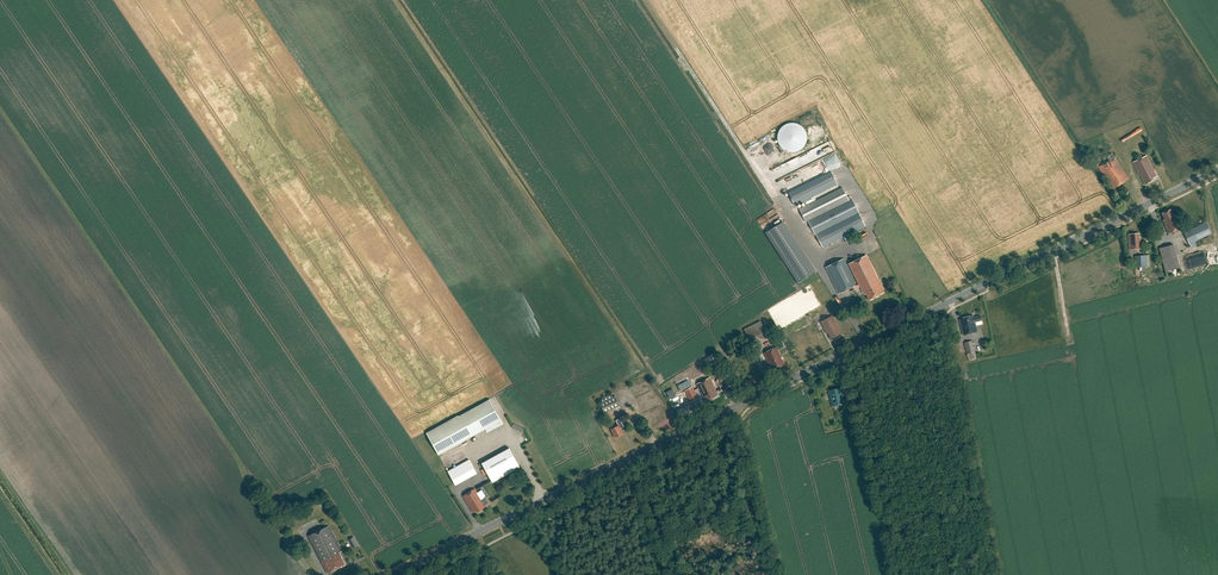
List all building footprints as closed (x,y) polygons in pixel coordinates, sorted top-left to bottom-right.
[(785,151),(786,151),(787,152),(788,152),(789,152),(790,152),(791,153),(792,153),(793,153),(794,152),(795,152),(796,152),(797,152),(798,151),(799,151),(800,150),(801,150),(801,149),(802,149),(803,148),(803,147),(804,147),(804,146),(805,146),(805,145),(805,144),(806,144),(806,143),(806,142),(806,141),(807,141),(807,140),(807,139),(807,138),(807,137),(807,136),(807,135),(806,134),(806,133),(806,132),(805,132),(805,131),(805,130),(804,130),(804,129),(804,128),(803,128),(802,127),(802,126),(801,126),(800,126),(800,125),(799,125),(799,124),(798,124),(797,124),(796,124),(796,123),(795,123),(794,123),(793,123),(792,123),(791,123),(790,123),(789,123),(788,123),(788,124),(787,124),(786,124),(785,125),(784,125),(783,126),(782,127),(781,127),(781,128),(780,129),(780,130),(779,130),(779,131),(779,132),(778,132),(778,133),(778,134),(778,135),(777,135),(777,136),(777,137),(777,138),(777,139),(777,140),(778,140),(778,141),(778,142),(778,143),(779,144),(779,145),(780,146),(780,147),(781,147),(781,148),(782,148),(782,149),(783,149),(783,150),(784,150),(785,150),(785,151)] [(1122,142),(1142,131),(1140,128),(1136,130),(1136,131),(1127,136),(1121,140),(1122,142)] [(831,142),(811,150),(816,162),(812,164),(817,176),(841,166),(831,142)] [(1129,179),(1121,166),(1112,153),(1096,163),(1113,190),(1129,179)] [(1147,156),(1134,163),(1140,174),(1141,174),(1146,185),(1154,181),(1153,179),(1157,177),(1147,156)] [(831,172),(788,193),(795,206),(838,185),(831,172)] [(842,188),(800,209),(806,222),(849,201),(842,188)] [(849,201),(806,222),(813,236),(816,235),(858,214),(850,200),(849,201)] [(1181,229),(1175,216),(1172,217),(1169,211),(1161,214),(1164,220),(1163,221),(1165,227),(1164,227),(1168,235),(1181,229)] [(854,239),(851,234),(866,227),(859,213),(858,214),(816,235),(823,248),(846,236),(849,241),(854,239)] [(797,248),(781,223),(766,233),(798,283),(814,273),(801,253),(797,256),(794,250),(797,248)] [(1196,247),(1194,243),(1212,234),(1206,223),(1184,234),(1192,249),(1196,247)] [(1139,233),(1128,234),(1129,250),(1142,249),(1142,242),(1141,242),(1141,237),(1140,237),(1139,233)] [(1174,245),(1159,249),(1165,272),(1180,268),(1174,245)] [(870,300),(884,293),(866,255),(849,264),(862,290),(863,290),(865,295),(867,294),(870,300)] [(1151,267),(1151,255),(1136,256),(1136,267),(1151,267)] [(844,258),(826,267),(839,294),(857,285),(844,258)] [(832,316),(820,322),(827,334),(828,333),(831,339),(842,334),(832,316)] [(972,316),(963,318),(963,319),(959,320),(963,336),(977,333),(974,322),(973,323),(973,321),(976,320),(980,319),(979,317),(972,318),(972,316)] [(746,328),(753,343),(770,336),(763,321),(746,328)] [(977,359),(973,341),(964,343),(967,355),(967,354),(969,361),(977,359)] [(764,353),(772,368),(775,367),(776,369),(785,364),(776,347),(764,353)] [(670,392),(678,388),(673,377),(664,381),(670,392)] [(697,384),(705,401),(709,399),(710,400),(719,396),(718,393),(723,391),(721,388),(718,390),(716,391),(715,390),(716,390),(710,377),(697,384)] [(692,387),(685,391),(691,402),(698,398),(692,387)] [(840,387),(829,390),(832,407),(844,404),(840,387)] [(620,406),(615,396),(613,397),(611,394),(600,399),(602,403),(600,403),(605,413),(620,406)] [(488,398),(426,434),(439,455),(500,419),(488,398)] [(620,419),(616,420),(618,425),(611,429),(616,438),(623,434),(621,429),(624,427),(620,419)] [(512,428),(522,433),(524,429),(514,424),(512,428)] [(509,448),(483,463),(493,482),(520,468),(509,448)] [(455,484),(476,473),(469,460),(448,472),(455,484)] [(487,496),(482,500),(481,500),(480,498),(481,497),(475,489),(463,496),(474,512),(476,511),(477,512),(478,512),(480,512),(482,510),(483,509),(486,506),(485,505),(488,503),(489,504),(489,503),(486,498),(488,497),(487,496)] [(309,536),(328,573),(345,564),(340,553),(342,552),(329,526),(309,536)] [(350,539),(355,549),(360,546),(356,537),(350,539)]
